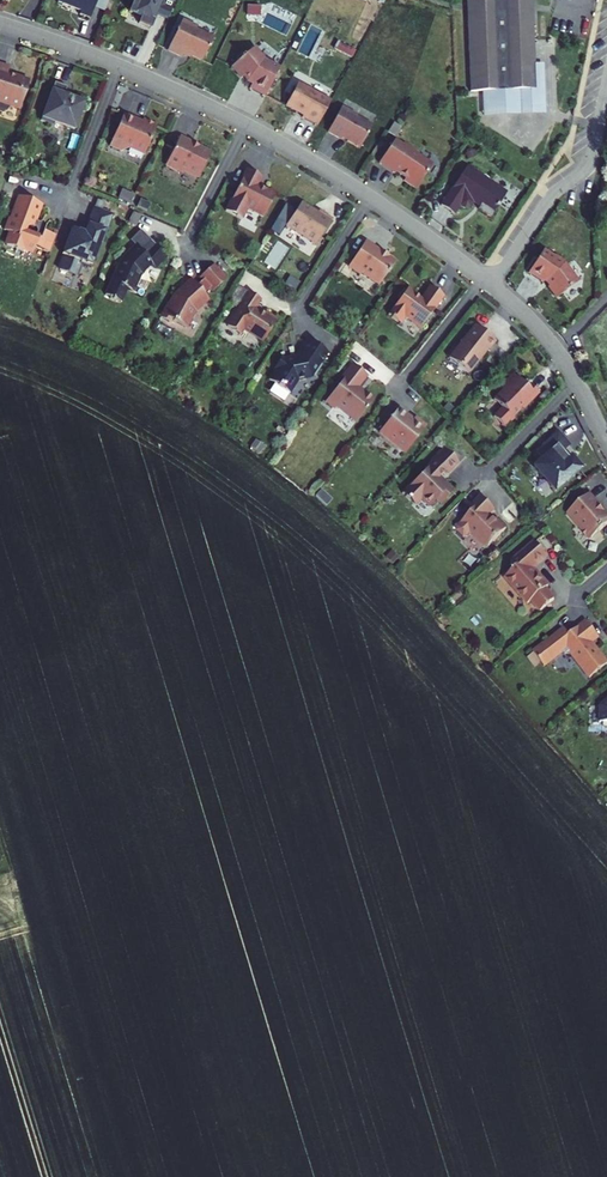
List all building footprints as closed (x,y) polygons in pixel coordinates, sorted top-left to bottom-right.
[(81,7),(80,10),(90,14),(94,3),(95,0),(62,0),(81,7)] [(129,8),(141,13),(139,19),(151,24),(154,17),(152,16),(156,7),(153,6),(156,0),(133,0),(129,8)] [(159,1),(158,4),(170,9),(174,0),(160,0),(159,1)] [(531,0),(467,0),(467,3),(469,3),(469,19),(468,19),(468,26),(470,26),(470,42),(469,42),(469,49),(471,49),(471,65),(470,65),(470,72),(471,72),(472,89),(482,89),(535,87),(535,79),(534,79),(533,64),(535,64),(534,62),(534,56),(533,57),(532,41),(534,41),(533,34),(532,34),(531,18),(533,18),(533,11),(531,11),(531,0)] [(197,23),(182,16),(168,46),(182,53),(185,48),(203,56),(214,34),(196,25),(197,23)] [(249,85),(265,93),(280,64),(264,56),(254,44),(231,64),(240,75),(243,73),(247,78),(252,80),(249,85)] [(0,59),(0,105),(4,107),(9,105),(10,102),(19,105),(29,76),(7,68),(9,62),(0,59)] [(545,111),(545,106),(543,61),(534,62),(535,64),(533,64),(534,79),(535,79),(535,87),(482,89),(483,114),(523,112),(545,111)] [(67,83),(55,78),(41,116),(50,120),(54,118),(74,125),(84,98),(70,93),(69,94),(64,93),(65,91),(64,90),(67,83)] [(317,122),(331,97),(301,81),(297,82),(286,102),(297,108),(298,107),(304,110),(302,114),(317,122)] [(357,112),(341,104),(328,128),(341,135),(342,134),(347,137),(347,138),(360,144),(372,122),(356,114),(357,112)] [(137,115),(125,109),(110,141),(122,147),(130,144),(145,150),(158,121),(145,115),(142,119),(136,117),(137,115)] [(197,173),(210,148),(199,142),(197,143),(191,139),(191,137),(180,131),(164,161),(177,168),(184,166),(197,173)] [(394,136),(379,159),(395,170),(396,168),(405,174),(404,177),(416,185),(430,164),(429,160),(412,149),(412,146),(406,142),(403,142),(394,136)] [(466,163),(441,202),(453,211),(459,202),(464,205),(469,204),(474,197),(480,202),(478,205),(490,214),(506,190),(466,163)] [(261,173),(246,165),(225,206),(240,215),(246,204),(260,211),(265,210),(275,190),(256,181),(261,173)] [(9,230),(4,243),(20,249),(21,247),(31,250),(33,245),(48,251),(54,234),(42,229),(44,225),(41,224),(39,220),(38,221),(33,219),(38,205),(37,201),(18,194),(9,216),(7,215),(2,228),(9,230)] [(317,210),(301,199),(286,222),(315,241),(332,216),(318,207),(317,210)] [(77,226),(71,224),(61,250),(65,251),(59,265),(75,271),(80,260),(88,263),(91,261),(100,237),(102,237),(113,210),(93,202),(83,229),(77,227),(77,226)] [(150,235),(139,225),(129,235),(136,241),(140,246),(150,235)] [(166,250),(150,235),(140,246),(136,241),(122,256),(113,274),(112,274),(105,290),(120,297),(127,282),(132,284),(139,268),(142,268),(152,259),(155,262),(157,259),(159,259),(162,257),(162,255),(166,250)] [(381,248),(365,237),(348,263),(359,270),(362,269),(370,274),(369,275),(379,281),(386,270),(387,270),(395,258),(387,252),(385,253),(381,250),(381,249),(381,248)] [(553,254),(542,247),(527,270),(541,279),(542,279),(543,279),(543,278),(546,280),(548,284),(548,285),(556,296),(575,282),(575,277),(563,261),(563,260),(562,258),(555,254),(553,254)] [(222,270),(208,258),(196,271),(199,274),(193,281),(188,276),(179,286),(178,287),(178,288),(178,289),(179,289),(173,293),(168,302),(166,301),(159,315),(169,320),(170,318),(181,324),(185,323),(194,305),(199,300),(201,300),(204,296),(204,294),(206,292),(201,288),(207,281),(210,284),(222,270)] [(415,291),(407,285),(387,312),(398,320),(403,312),(411,318),(410,319),(419,326),(443,293),(429,284),(420,297),(414,293),(415,291)] [(258,295),(248,289),(227,322),(237,329),(240,324),(262,338),(276,316),(265,308),(263,311),(258,307),(258,306),(257,305),(256,304),(255,304),(254,303),(252,303),(258,295)] [(495,338),(474,322),(448,354),(468,370),(487,346),(488,347),(495,338)] [(315,372),(321,362),(320,360),(327,349),(306,335),(295,351),(296,351),(294,354),(283,356),(280,354),(274,364),(276,365),(268,376),(288,389),(295,379),(295,376),(310,373),(312,370),(315,372)] [(582,371),(587,368),(581,358),(576,362),(582,371)] [(366,372),(352,361),(342,373),(344,374),(324,398),(334,405),(338,404),(355,418),(372,397),(356,384),(366,372)] [(526,384),(512,371),(499,384),(502,387),(492,397),(501,405),(492,414),(503,424),(512,415),(511,414),(520,405),(522,406),(538,389),(529,381),(526,384)] [(406,412),(397,404),(378,428),(404,449),(425,423),(414,413),(411,417),(405,413),(406,412)] [(552,488),(578,467),(570,457),(566,460),(561,453),(570,446),(557,431),(534,451),(540,457),(532,464),(552,488)] [(431,457),(432,458),(400,489),(412,501),(419,494),(428,503),(435,496),(439,500),(452,488),(442,478),(441,479),(436,474),(442,468),(445,471),(457,459),(443,446),(431,457)] [(587,492),(568,509),(582,526),(580,528),(586,535),(588,533),(591,535),(606,521),(606,516),(587,492)] [(493,507),(480,494),(468,506),(471,509),(455,524),(455,527),(462,534),(465,534),(469,530),(482,543),(487,543),(505,525),(495,515),(493,517),(487,512),(493,507)] [(545,554),(534,541),(510,561),(515,566),(505,575),(515,586),(514,587),(527,602),(530,599),(539,609),(553,597),(544,587),(547,584),(531,566),(545,554)] [(543,639),(531,648),(543,663),(560,650),(570,651),(588,675),(606,661),(590,640),(597,634),(585,619),(567,633),(557,631),(544,641),(543,639)] [(598,704),(597,720),(606,721),(606,696),(598,704)]
